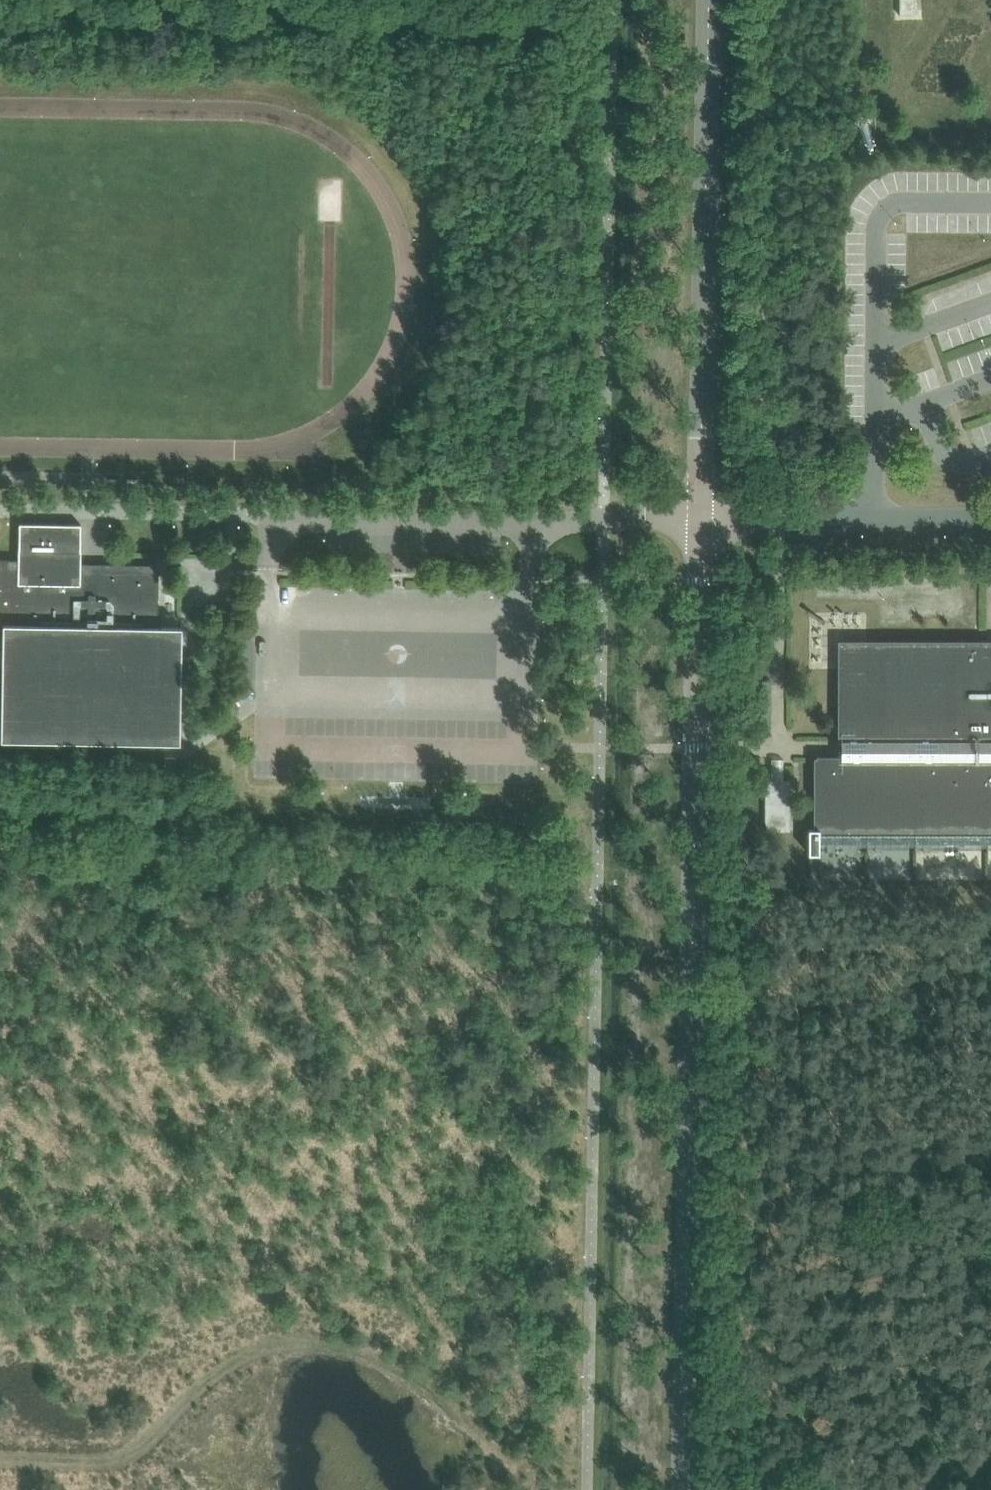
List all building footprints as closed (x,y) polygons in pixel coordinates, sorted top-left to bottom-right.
[(900,15),(916,14),(916,0),(900,0),(900,15)] [(464,465),(453,465),(453,476),(464,476),(464,465)] [(182,645),(183,626),(162,626),(162,614),(159,614),(160,564),(107,563),(107,570),(82,570),(82,550),(83,524),(21,523),(20,549),(19,564),(12,564),(12,559),(0,559),(0,649),(4,649),(2,739),(181,742),(182,645)] [(988,644),(988,643),(985,643),(985,644),(964,644),(964,643),(961,643),(961,644),(940,644),(940,643),(937,643),(937,644),(916,644),(916,643),(913,643),(913,644),(892,644),(892,643),(889,643),(889,644),(868,644),(868,643),(865,643),(865,644),(844,644),(844,643),(841,643),(841,646),(842,646),(842,667),(841,667),(841,670),(842,670),(842,715),(841,715),(841,718),(842,718),(842,739),(841,739),(841,742),(842,742),(843,755),(841,755),(841,756),(820,756),(820,755),(817,755),(817,758),(818,758),(818,779),(817,779),(817,782),(818,782),(818,827),(817,827),(817,828),(809,828),(809,853),(820,853),(820,850),(827,850),(834,850),(875,850),(882,850),(923,850),(930,850),(990,850),(990,644),(988,644)] [(177,779),(177,774),(177,757),(165,757),(165,779),(177,779)] [(789,781),(790,781),(790,779),(789,779),(789,780),(767,780),(767,779),(765,779),(765,781),(766,781),(766,803),(765,803),(765,805),(766,805),(766,829),(765,829),(765,830),(767,830),(767,829),(789,829),(789,830),(790,830),(790,829),(789,829),(789,803),(789,781)]
